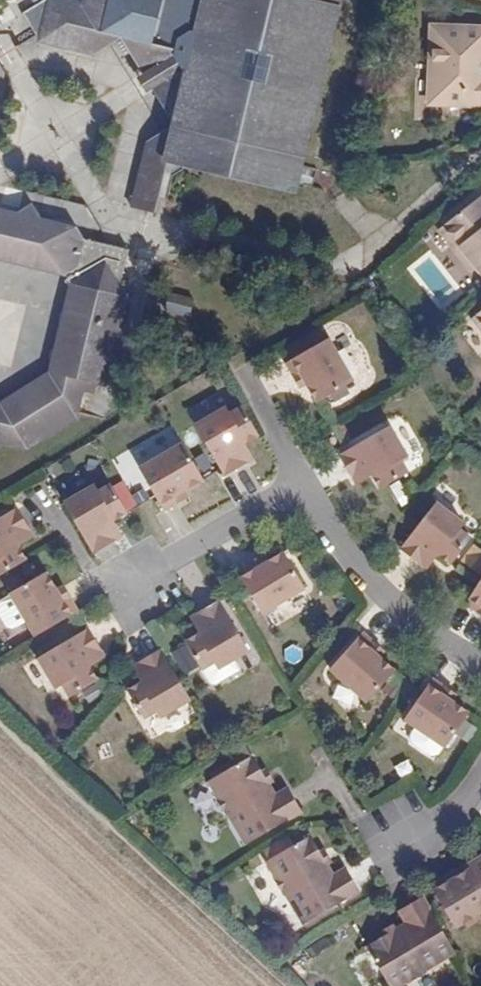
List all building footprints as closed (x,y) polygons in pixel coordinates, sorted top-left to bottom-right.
[(82,1),(79,0),(37,0),(22,10),(37,42),(92,57),(120,38),(144,74),(137,78),(145,92),(152,89),(171,121),(146,140),(129,204),(155,209),(168,163),(297,194),(339,0),(82,0),(82,1)] [(442,26),(440,90),(454,91),(454,102),(480,102),(480,27),(442,26)] [(454,91),(440,90),(440,101),(454,102),(454,91)] [(38,439),(89,406),(94,383),(107,385),(110,373),(118,374),(137,289),(131,278),(139,244),(93,233),(83,217),(52,210),(43,196),(28,204),(0,197),(0,443),(10,445),(14,434),(38,439)] [(450,227),(465,246),(460,251),(477,272),(480,269),(480,204),(450,227)] [(465,246),(450,227),(445,231),(460,251),(465,246)] [(174,285),(170,302),(195,307),(199,290),(174,285)] [(297,355),(320,343),(315,334),(292,347),(297,355)] [(300,366),(308,381),(316,377),(322,386),(332,404),(367,384),(344,342),(300,366)] [(316,377),(308,381),(313,391),(322,386),(316,377)] [(246,452),(254,448),(253,445),(265,438),(250,408),(239,414),(234,406),(201,425),(228,476),(251,464),(246,452)] [(376,471),(381,479),(382,479),(390,492),(421,476),(414,463),(422,459),(404,428),(352,457),(364,478),(376,471)] [(184,467),(191,463),(182,447),(140,471),(164,515),(199,495),(190,477),(184,467)] [(246,452),(251,464),(260,459),(254,448),(246,452)] [(196,473),(191,463),(184,467),(190,477),(196,473)] [(376,471),(364,478),(368,486),(381,479),(376,471)] [(116,527),(125,522),(123,520),(137,512),(120,482),(108,489),(103,482),(72,499),(101,550),(123,539),(116,527)] [(436,554),(444,561),(446,558),(459,567),(479,540),(468,532),(473,525),(444,503),(409,551),(429,565),(436,554)] [(39,530),(27,510),(0,526),(0,568),(4,566),(11,577),(39,560),(31,545),(33,544),(28,537),(39,530)] [(131,534),(125,522),(116,527),(123,539),(131,534)] [(28,537),(33,544),(44,538),(39,530),(28,537)] [(436,554),(429,565),(436,571),(444,561),(436,554)] [(295,556),(277,566),(267,572),(263,565),(249,573),(273,615),(316,592),(295,556)] [(273,559),(263,565),(267,572),(277,566),(273,559)] [(88,612),(79,597),(73,601),(67,592),(56,574),(20,595),(21,595),(12,600),(10,607),(20,625),(27,626),(36,621),(45,637),(88,612)] [(73,587),(67,592),(73,601),(79,597),(73,587)] [(212,627),(204,632),(206,635),(192,643),(209,672),(221,666),(226,673),(257,654),(227,603),(206,616),(212,627)] [(198,620),(204,632),(212,627),(206,616),(198,620)] [(115,675),(105,658),(99,647),(106,644),(97,629),(55,654),(79,696),(115,675)] [(371,658),(376,650),(362,640),(333,680),(373,708),(397,675),(379,663),(371,658)] [(112,654),(106,644),(99,647),(105,658),(112,654)] [(371,658),(379,663),(385,656),(376,650),(371,658)] [(153,675),(145,680),(147,682),(133,691),(150,720),(162,713),(167,721),(198,702),(168,651),(146,664),(153,675)] [(139,668),(145,680),(153,675),(146,664),(139,668)] [(469,723),(452,711),(444,704),(448,698),(434,688),(405,728),(416,736),(411,745),(412,751),(431,765),(438,763),(444,755),(445,756),(469,723)] [(444,704),(452,711),(457,704),(448,698),(444,704)] [(268,784),(262,774),(252,757),(209,782),(218,796),(215,797),(226,816),(228,815),(245,843),(301,810),(288,788),(275,795),(268,784)] [(268,770),(262,774),(268,784),(275,779),(268,770)] [(332,873),(326,863),(319,852),(308,835),(266,860),(274,875),(272,876),(284,895),(286,894),(303,922),(358,889),(345,866),(332,873)] [(325,849),(319,852),(326,863),(331,860),(325,849)] [(442,903),(464,940),(480,930),(480,873),(472,878),(476,883),(442,903)] [(476,883),(472,878),(439,898),(442,903),(476,883)] [(422,896),(397,911),(404,923),(393,930),(381,937),(367,946),(389,985),(396,985),(404,981),(405,983),(426,971),(425,969),(454,952),(422,896)] [(378,931),(381,937),(393,930),(390,925),(378,931)]
